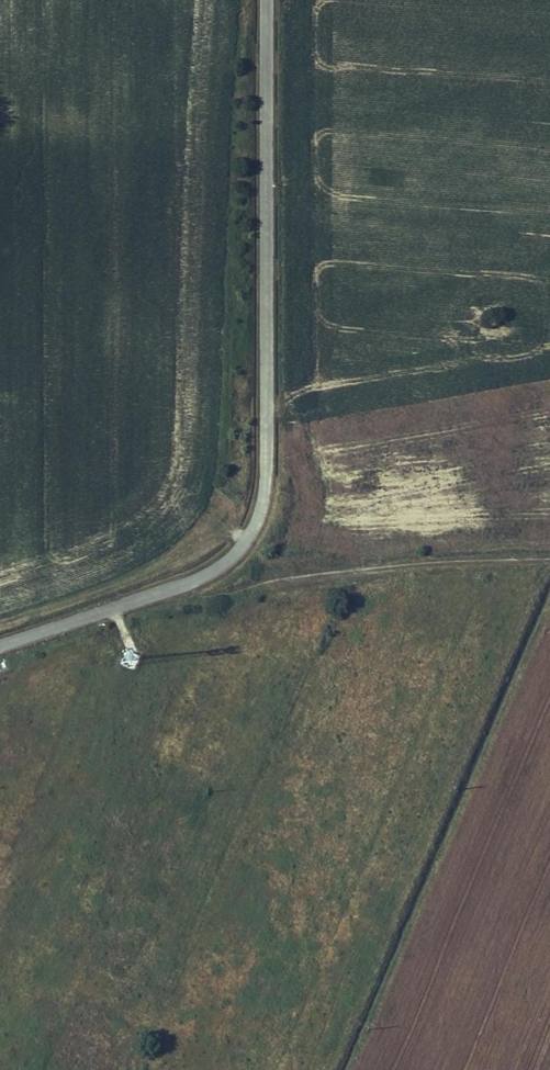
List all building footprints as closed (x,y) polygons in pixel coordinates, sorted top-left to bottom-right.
[(121,665),(133,671),(139,659),(127,653),(121,665)] [(0,660),(0,671),(8,668),(5,659),(0,660)]
